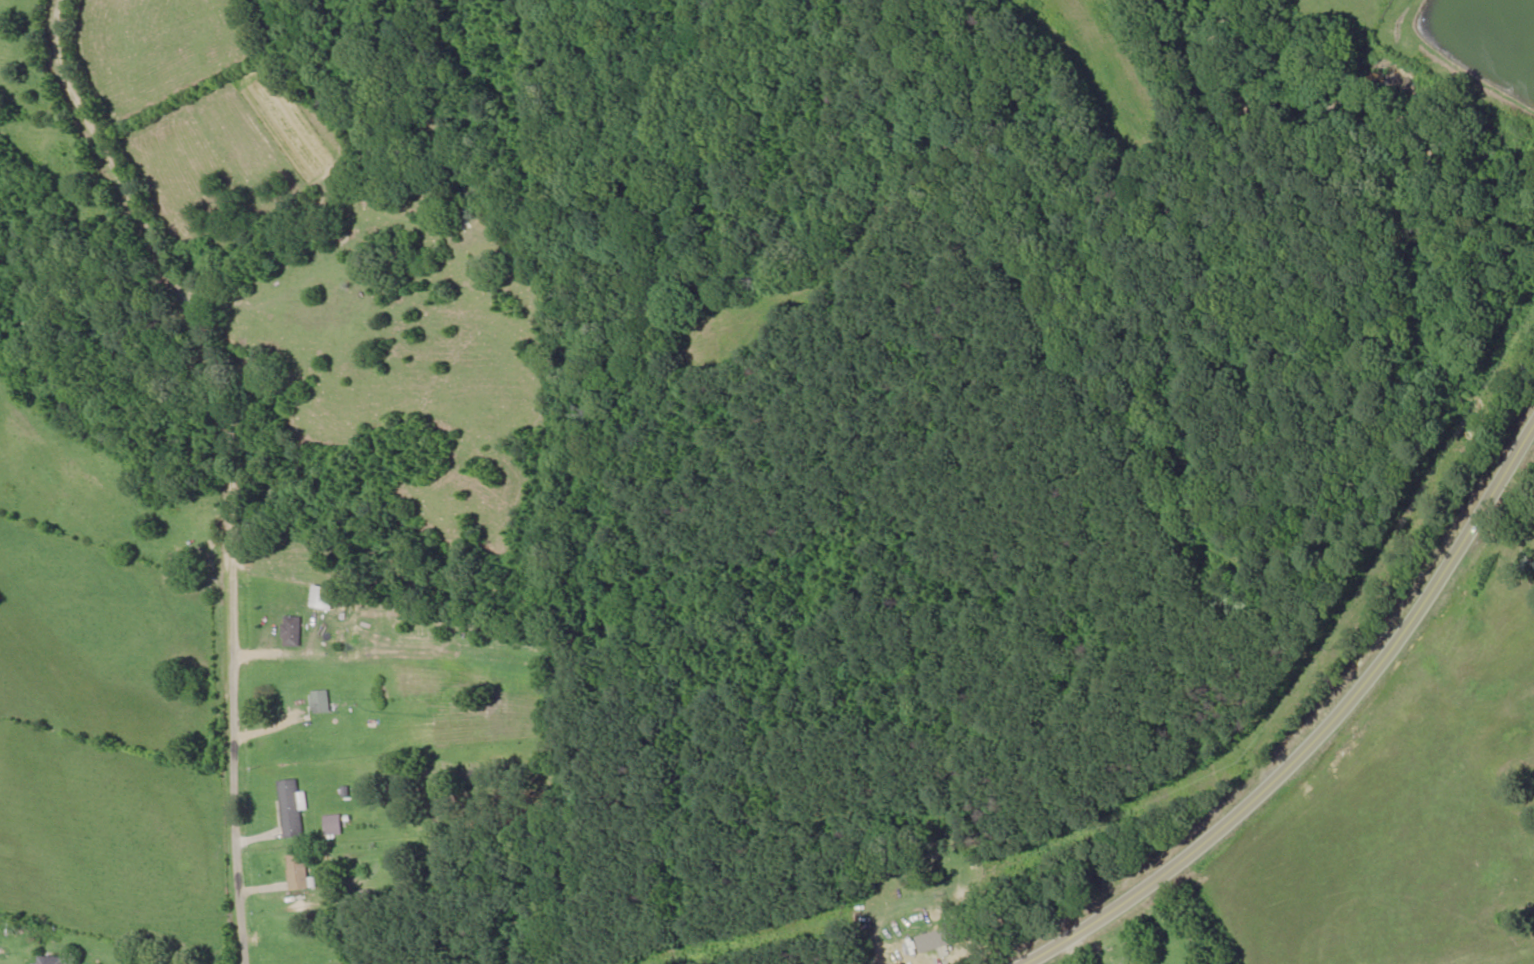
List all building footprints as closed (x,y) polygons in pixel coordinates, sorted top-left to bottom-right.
[(312,610),(334,610),(334,588),(312,588),(312,610)] [(284,648),(301,648),(301,617),(284,617),(284,648)] [(331,714),(330,691),(311,692),(312,715),(331,714)] [(279,782),(283,840),(302,838),(298,780),(279,782)] [(342,816),(324,816),(324,836),(342,836),(342,816)] [(310,890),(308,855),(288,856),(290,891),(310,890)]
